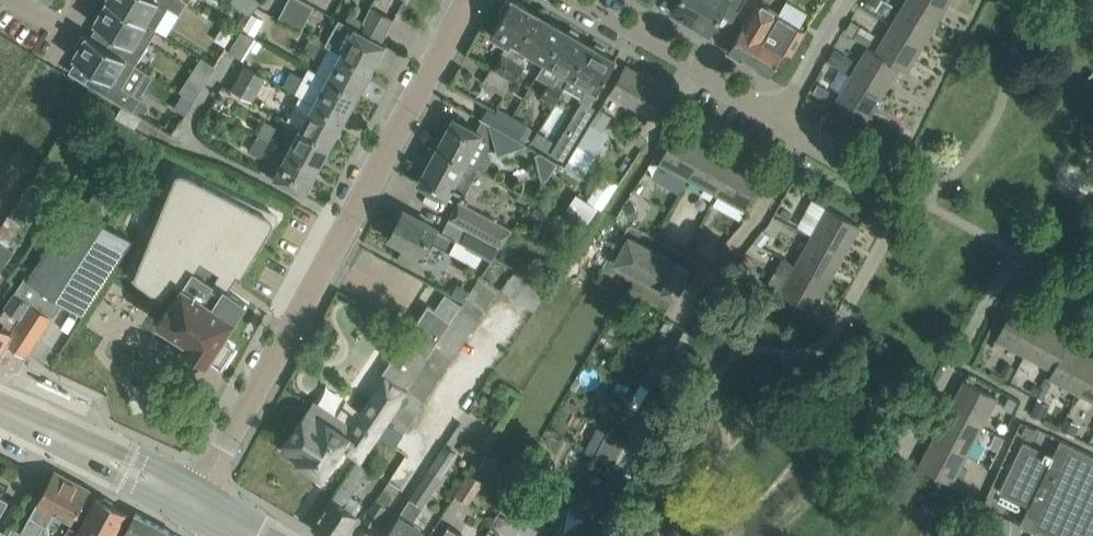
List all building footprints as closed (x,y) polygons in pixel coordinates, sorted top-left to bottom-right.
[(156,27),(156,28),(109,0),(107,0),(94,22),(114,34),(107,45),(126,57),(125,57),(136,64),(158,28),(156,27)] [(156,28),(156,27),(169,7),(180,14),(188,0),(109,0),(156,28)] [(229,2),(249,13),(257,7),(261,0),(231,0),(229,2)] [(315,5),(306,0),(288,0),(278,18),(300,29),(302,30),(315,5)] [(539,14),(516,0),(512,0),(511,1),(509,0),(506,0),(500,9),(505,12),(492,34),(509,44),(503,53),(502,52),(484,82),(505,95),(514,79),(503,73),(539,14)] [(703,0),(678,0),(672,9),(671,10),(691,22),(703,0)] [(691,22),(710,33),(711,32),(710,31),(724,8),(726,8),(729,2),(738,8),(738,9),(739,9),(744,0),(703,0),(691,22)] [(778,14),(779,14),(780,12),(758,0),(728,51),(749,63),(766,34),(778,14)] [(880,0),(868,0),(866,4),(875,9),(880,0)] [(940,15),(915,0),(906,0),(892,24),(924,43),(940,15)] [(940,15),(949,0),(915,0),(940,15)] [(392,19),(370,7),(363,21),(366,23),(362,30),(382,41),(394,18),(393,18),(392,19)] [(366,23),(363,21),(349,13),(345,22),(354,27),(355,26),(362,30),(366,23)] [(547,60),(565,28),(564,28),(539,14),(503,73),(514,79),(517,81),(526,66),(521,63),(529,49),(546,59),(547,60)] [(806,30),(779,14),(778,14),(766,34),(749,63),(770,76),(785,50),(792,54),(806,30)] [(382,41),(362,30),(355,26),(354,27),(345,22),(339,19),(326,44),(329,46),(330,45),(373,69),(387,43),(382,41)] [(851,21),(845,30),(854,36),(860,27),(851,21)] [(907,71),(924,43),(892,24),(876,51),(868,46),(867,47),(899,67),(907,71)] [(572,75),(591,44),(591,43),(579,36),(579,32),(571,27),(568,30),(565,28),(547,60),(546,59),(542,66),(554,73),(549,81),(540,96),(555,104),(572,75)] [(295,37),(291,44),(302,51),(314,57),(323,42),(302,30),(300,29),(295,37)] [(244,61),(256,41),(242,32),(230,53),(244,61)] [(123,104),(134,111),(141,99),(142,97),(123,85),(136,64),(125,57),(126,57),(107,45),(87,33),(86,36),(82,34),(76,45),(78,48),(73,57),(76,59),(93,69),(85,81),(123,104)] [(589,105),(616,59),(604,52),(604,47),(596,43),(593,45),(591,44),(572,75),(588,84),(579,99),(589,105)] [(359,94),(373,69),(330,45),(329,46),(316,71),(328,77),(359,94)] [(883,94),(899,67),(867,47),(851,75),(883,94)] [(835,48),(827,60),(837,65),(844,53),(835,48)] [(196,102),(217,69),(202,59),(180,93),(183,95),(196,102)] [(245,64),(230,88),(253,100),(266,76),(245,64)] [(625,64),(609,92),(651,115),(667,86),(625,64)] [(295,92),(304,77),(291,69),(282,85),(295,92)] [(866,122),(883,94),(851,75),(834,103),(866,122)] [(346,119),(359,94),(328,77),(315,102),(346,119)] [(818,81),(812,92),(825,99),(831,89),(818,81)] [(346,119),(315,102),(301,94),(287,119),(301,127),(332,144),(346,119)] [(187,117),(196,102),(183,95),(174,109),(187,117)] [(141,99),(134,111),(142,116),(149,104),(141,99)] [(569,160),(565,167),(582,177),(586,171),(597,154),(609,135),(603,131),(612,116),(600,107),(569,160)] [(502,127),(521,138),(522,139),(530,125),(510,113),(502,127)] [(574,115),(552,152),(564,159),(586,122),(574,115)] [(454,116),(438,145),(480,168),(487,166),(491,158),(489,150),(497,148),(498,152),(527,143),(484,119),(478,129),(454,116)] [(269,142),(277,126),(265,119),(257,136),(269,142)] [(319,169),(332,144),(301,127),(287,152),(319,169)] [(688,177),(706,145),(677,129),(659,161),(688,177)] [(261,156),(269,142),(257,136),(254,141),(244,136),(237,149),(247,155),(249,150),(261,156)] [(465,195),(480,168),(438,145),(418,182),(447,198),(453,188),(465,195)] [(717,193),(735,160),(706,145),(688,177),(717,193)] [(305,194),(319,169),(287,152),(274,177),(305,194)] [(735,160),(717,193),(745,209),(763,176),(735,160)] [(134,275),(134,276),(134,277),(135,278),(135,279),(136,280),(162,296),(173,284),(181,289),(172,302),(159,321),(190,341),(187,345),(208,359),(210,357),(223,366),(236,345),(223,337),(246,300),(228,289),(237,274),(240,276),(276,220),(277,219),(277,217),(277,216),(276,214),(275,213),(181,171),(180,170),(178,170),(177,171),(176,172),(175,173),(134,275)] [(608,170),(590,197),(604,207),(623,180),(608,170)] [(820,193),(816,200),(828,206),(832,199),(820,193)] [(791,216),(802,222),(814,201),(802,195),(791,216)] [(14,249),(9,246),(23,222),(34,205),(22,197),(0,230),(0,274),(14,249)] [(513,228),(483,212),(459,200),(449,218),(502,247),(512,233),(511,232),(513,228)] [(633,201),(623,205),(630,220),(639,216),(633,201)] [(85,314),(132,237),(75,202),(19,293),(16,291),(0,315),(0,351),(6,341),(27,355),(63,301),(85,314)] [(812,235),(844,253),(860,224),(828,206),(812,235)] [(782,208),(778,215),(787,220),(791,213),(782,208)] [(502,247),(449,218),(443,231),(405,210),(391,237),(406,245),(400,257),(421,267),(434,242),(451,251),(457,239),(466,244),(465,246),(491,260),(493,261),(497,255),(502,247)] [(763,230),(754,240),(762,246),(770,236),(763,230)] [(829,282),(844,253),(812,235),(796,264),(829,282)] [(690,269),(686,267),(629,236),(615,263),(676,295),(690,269)] [(701,239),(694,251),(711,260),(717,248),(701,239)] [(425,360),(377,432),(395,445),(423,404),(422,403),(501,287),(534,310),(546,292),(497,255),(493,261),(491,260),(469,293),(467,297),(424,360),(425,360)] [(813,310),(829,282),(796,264),(788,278),(780,292),(813,310)] [(780,292),(788,278),(775,271),(767,285),(780,292)] [(1025,354),(1042,321),(1013,305),(996,338),(1025,354)] [(1053,369),(1071,336),(1042,321),(1025,354),(1053,369)] [(1092,363),(1092,358),(1068,344),(1072,336),(1071,336),(1053,369),(1049,376),(1078,392),(1092,363)] [(393,340),(386,350),(387,356),(392,359),(401,346),(393,340)] [(425,360),(424,360),(401,345),(401,346),(392,359),(381,375),(386,378),(352,428),(313,403),(289,439),(306,451),(300,459),(322,474),(342,444),(360,456),(377,432),(425,360)] [(1006,362),(1000,374),(1009,379),(1015,367),(1006,362)] [(1078,392),(1092,400),(1092,363),(1078,392)] [(949,408),(982,425),(998,396),(965,379),(949,408)] [(1029,392),(1037,396),(1041,387),(1034,383),(1029,392)] [(1009,398),(1003,408),(1011,412),(1017,402),(1009,398)] [(1030,414),(1043,420),(1050,404),(1037,398),(1036,400),(1030,414)] [(967,454),(982,425),(949,408),(934,437),(967,454)] [(1074,435),(1079,424),(1066,417),(1061,428),(1074,435)] [(1031,439),(1036,428),(1026,424),(1021,434),(1031,439)] [(995,432),(991,439),(1000,444),(1004,437),(995,432)] [(952,483),(967,454),(934,437),(919,466),(952,483)] [(999,490),(1029,504),(1020,524),(1047,535),(1092,535),(1092,454),(1061,438),(1053,454),(1024,440),(999,490)] [(413,521),(423,505),(458,452),(445,443),(410,497),(400,513),(385,535),(422,535),(426,530),(413,521)] [(367,466),(358,459),(313,527),(326,535),(344,535),(358,514),(356,513),(363,503),(352,496),(371,468),(367,466)] [(45,522),(48,524),(55,510),(73,520),(89,491),(89,490),(86,488),(84,484),(80,483),(77,483),(54,471),(49,480),(22,531),(12,526),(6,535),(37,535),(45,522)] [(484,481),(471,473),(457,495),(470,503),(484,481)] [(388,481),(362,519),(375,527),(400,488),(388,481)] [(125,511),(114,505),(113,500),(106,496),(101,498),(99,496),(78,535),(122,535),(114,532),(125,511)] [(537,511),(509,496),(487,535),(523,535),(537,511)] [(181,535),(136,512),(135,514),(134,516),(124,535),(181,535)] [(442,535),(461,535),(463,533),(448,525),(442,535)]
